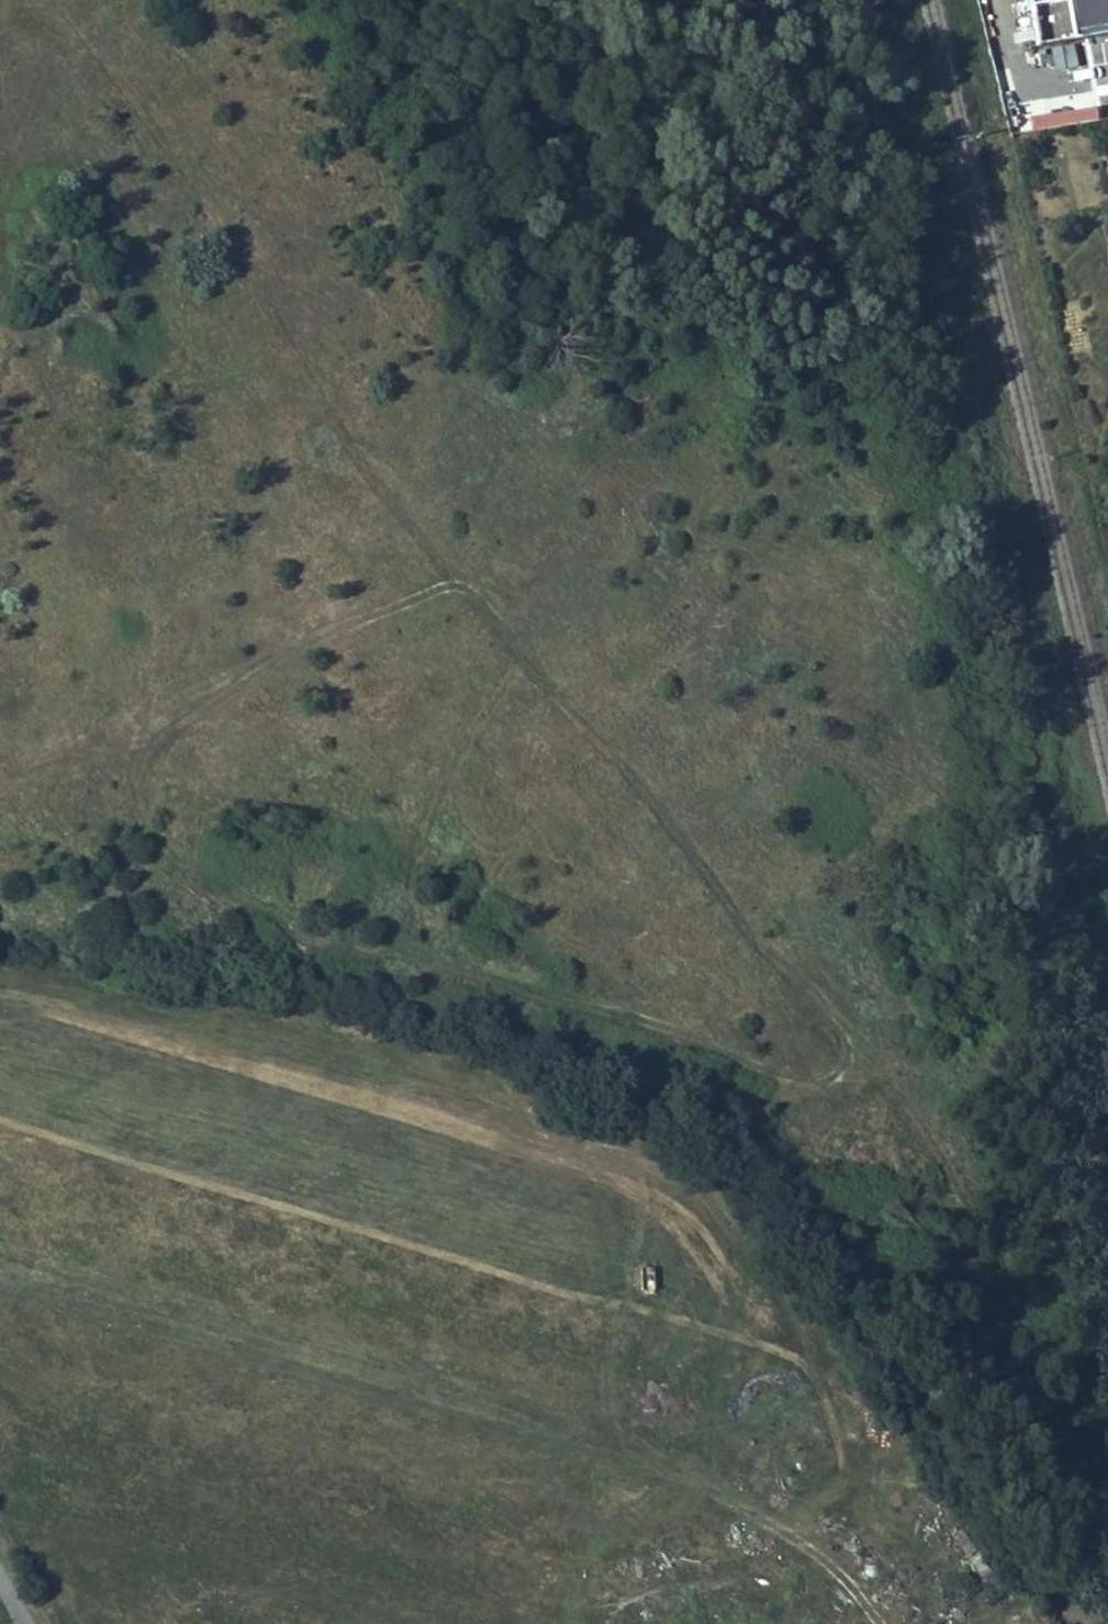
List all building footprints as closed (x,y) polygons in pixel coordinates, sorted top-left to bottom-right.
[(1038,47),(1107,37),(1107,0),(1030,0),(1038,47)]
